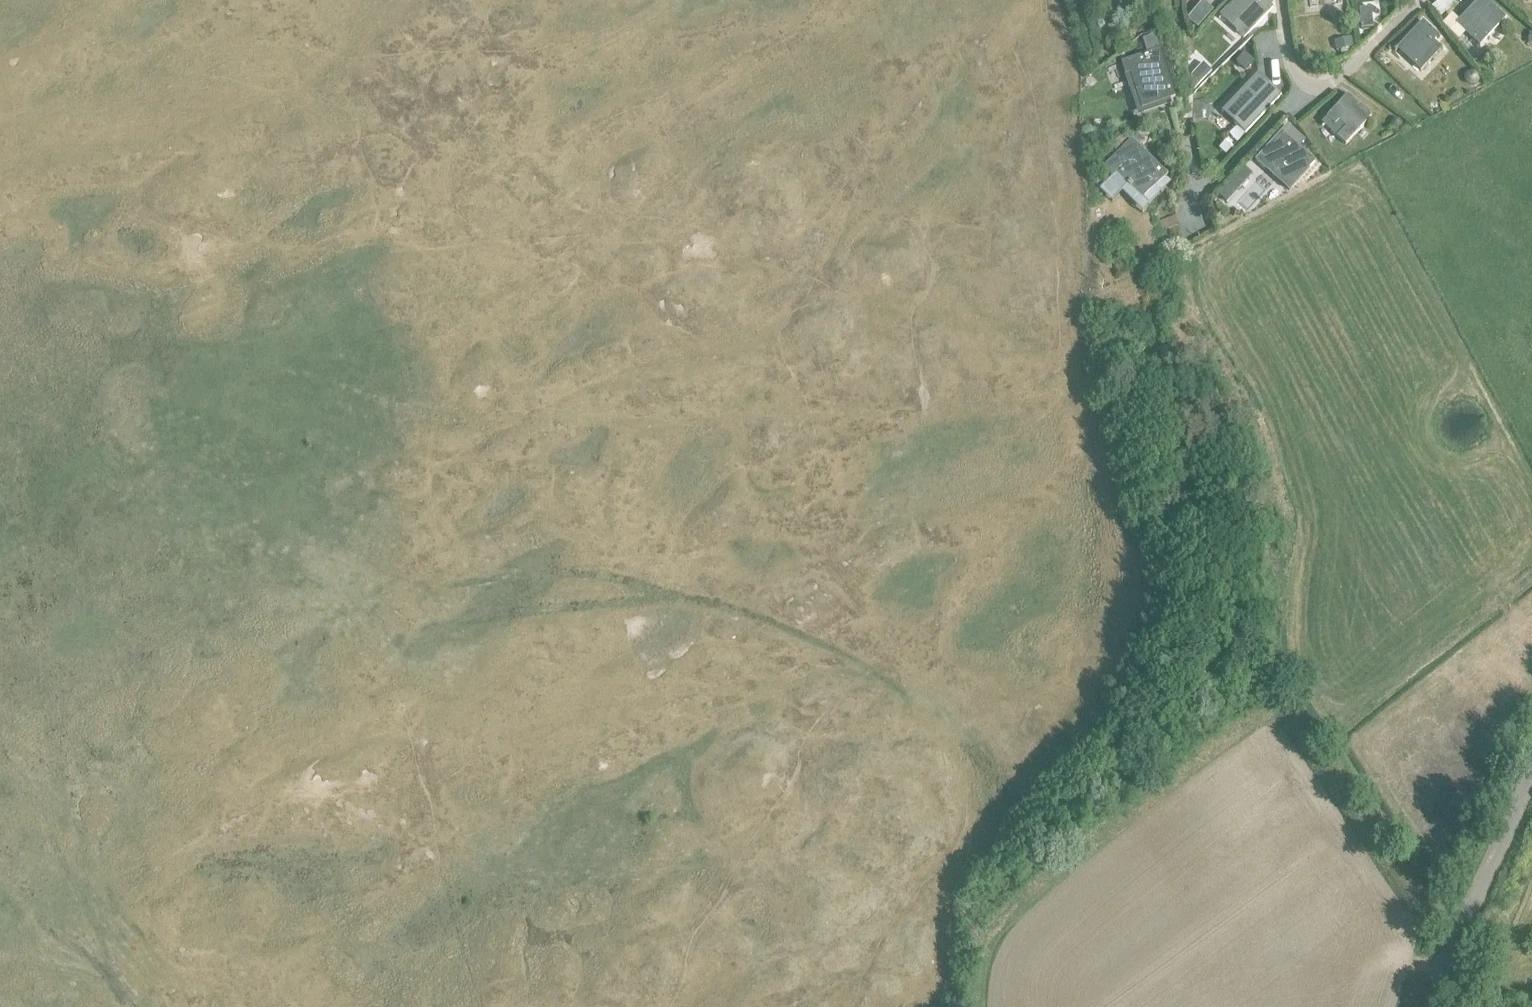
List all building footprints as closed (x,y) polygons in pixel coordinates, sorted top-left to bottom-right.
[(1246,33),(1272,8),(1264,0),(1235,0),(1226,8),(1221,13),(1236,28),(1238,25),(1246,33)] [(1454,2),(1452,0),(1440,0),(1430,9),(1438,18),(1446,10),(1454,2)] [(1477,43),(1497,22),(1491,16),(1495,11),(1484,0),(1476,0),(1456,21),(1472,36),(1470,37),(1477,43)] [(1201,2),(1185,19),(1196,28),(1211,11),(1201,2)] [(1371,7),(1358,8),(1360,25),(1372,23),(1371,7)] [(1398,46),(1414,61),(1412,63),(1420,70),(1440,48),(1432,40),(1436,36),(1421,21),(1398,46)] [(1153,37),(1141,41),(1145,53),(1157,49),(1153,37)] [(1354,37),(1336,40),(1338,50),(1356,46),(1354,37)] [(1159,50),(1119,62),(1124,75),(1129,74),(1140,109),(1174,99),(1159,50)] [(1243,54),(1234,63),(1243,72),(1252,63),(1243,54)] [(1256,75),(1222,109),(1244,131),(1278,96),(1256,75)] [(1347,95),(1325,118),(1326,119),(1335,127),(1339,122),(1346,129),(1339,135),(1337,138),(1345,146),(1371,118),(1347,95)] [(1394,119),(1391,122),(1391,127),(1394,130),(1398,130),(1401,127),(1401,122),(1398,119),(1394,119)] [(1287,126),(1256,159),(1279,182),(1291,169),(1299,177),(1313,162),(1298,148),(1304,142),(1287,126)] [(1129,141),(1099,169),(1109,179),(1114,175),(1139,203),(1165,179),(1129,141)] [(1230,182),(1238,190),(1252,175),(1244,167),(1230,182)] [(1174,216),(1162,221),(1165,230),(1178,224),(1174,216)]
